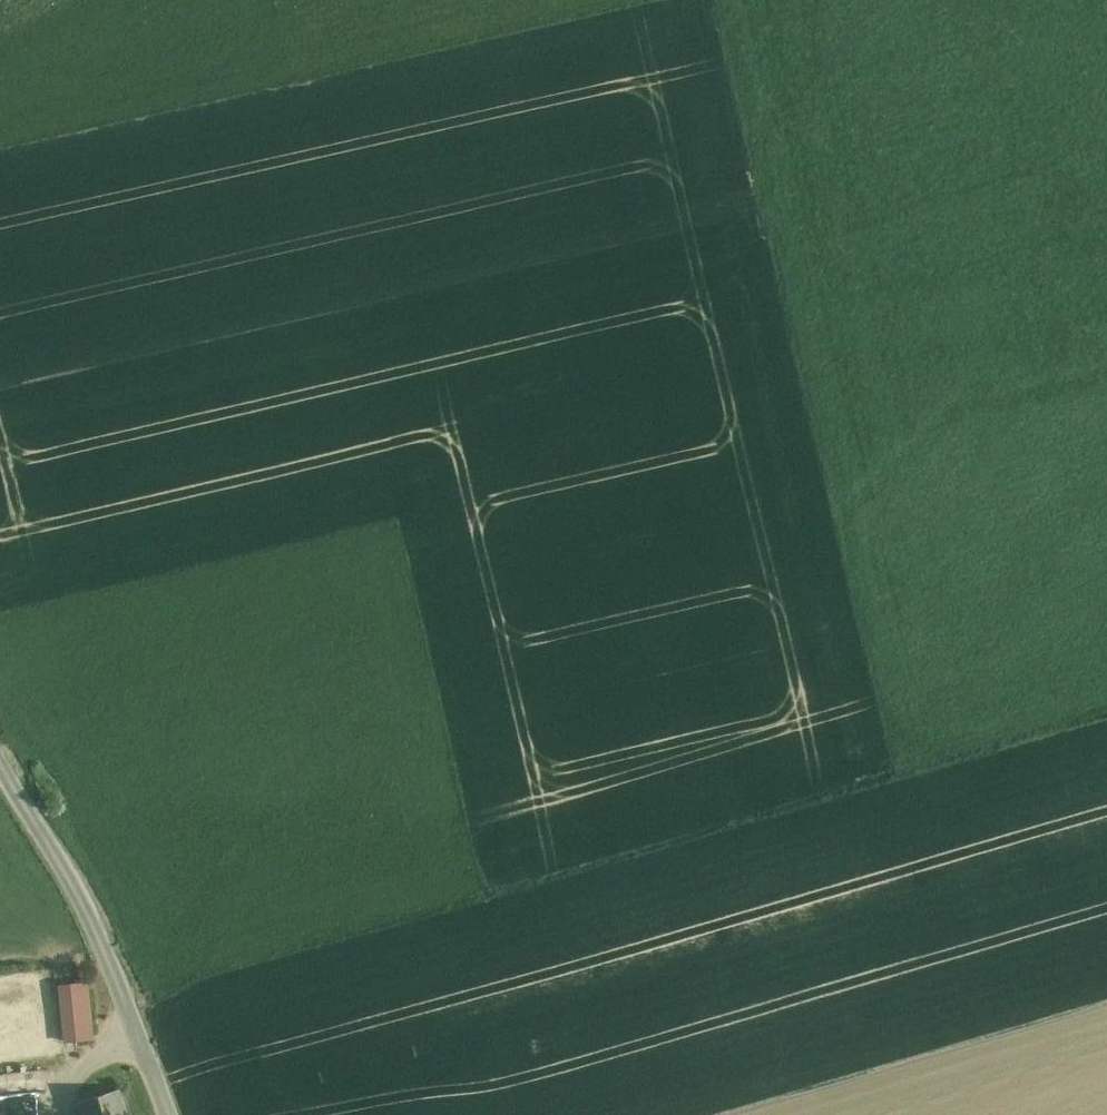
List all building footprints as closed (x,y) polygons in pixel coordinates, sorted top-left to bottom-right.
[(84,984),(68,986),(73,1041),(89,1039),(84,984)] [(0,1066),(0,1114),(49,1114),(65,1060),(0,1066)] [(78,1100),(82,1114),(128,1114),(120,1088),(78,1100)]
